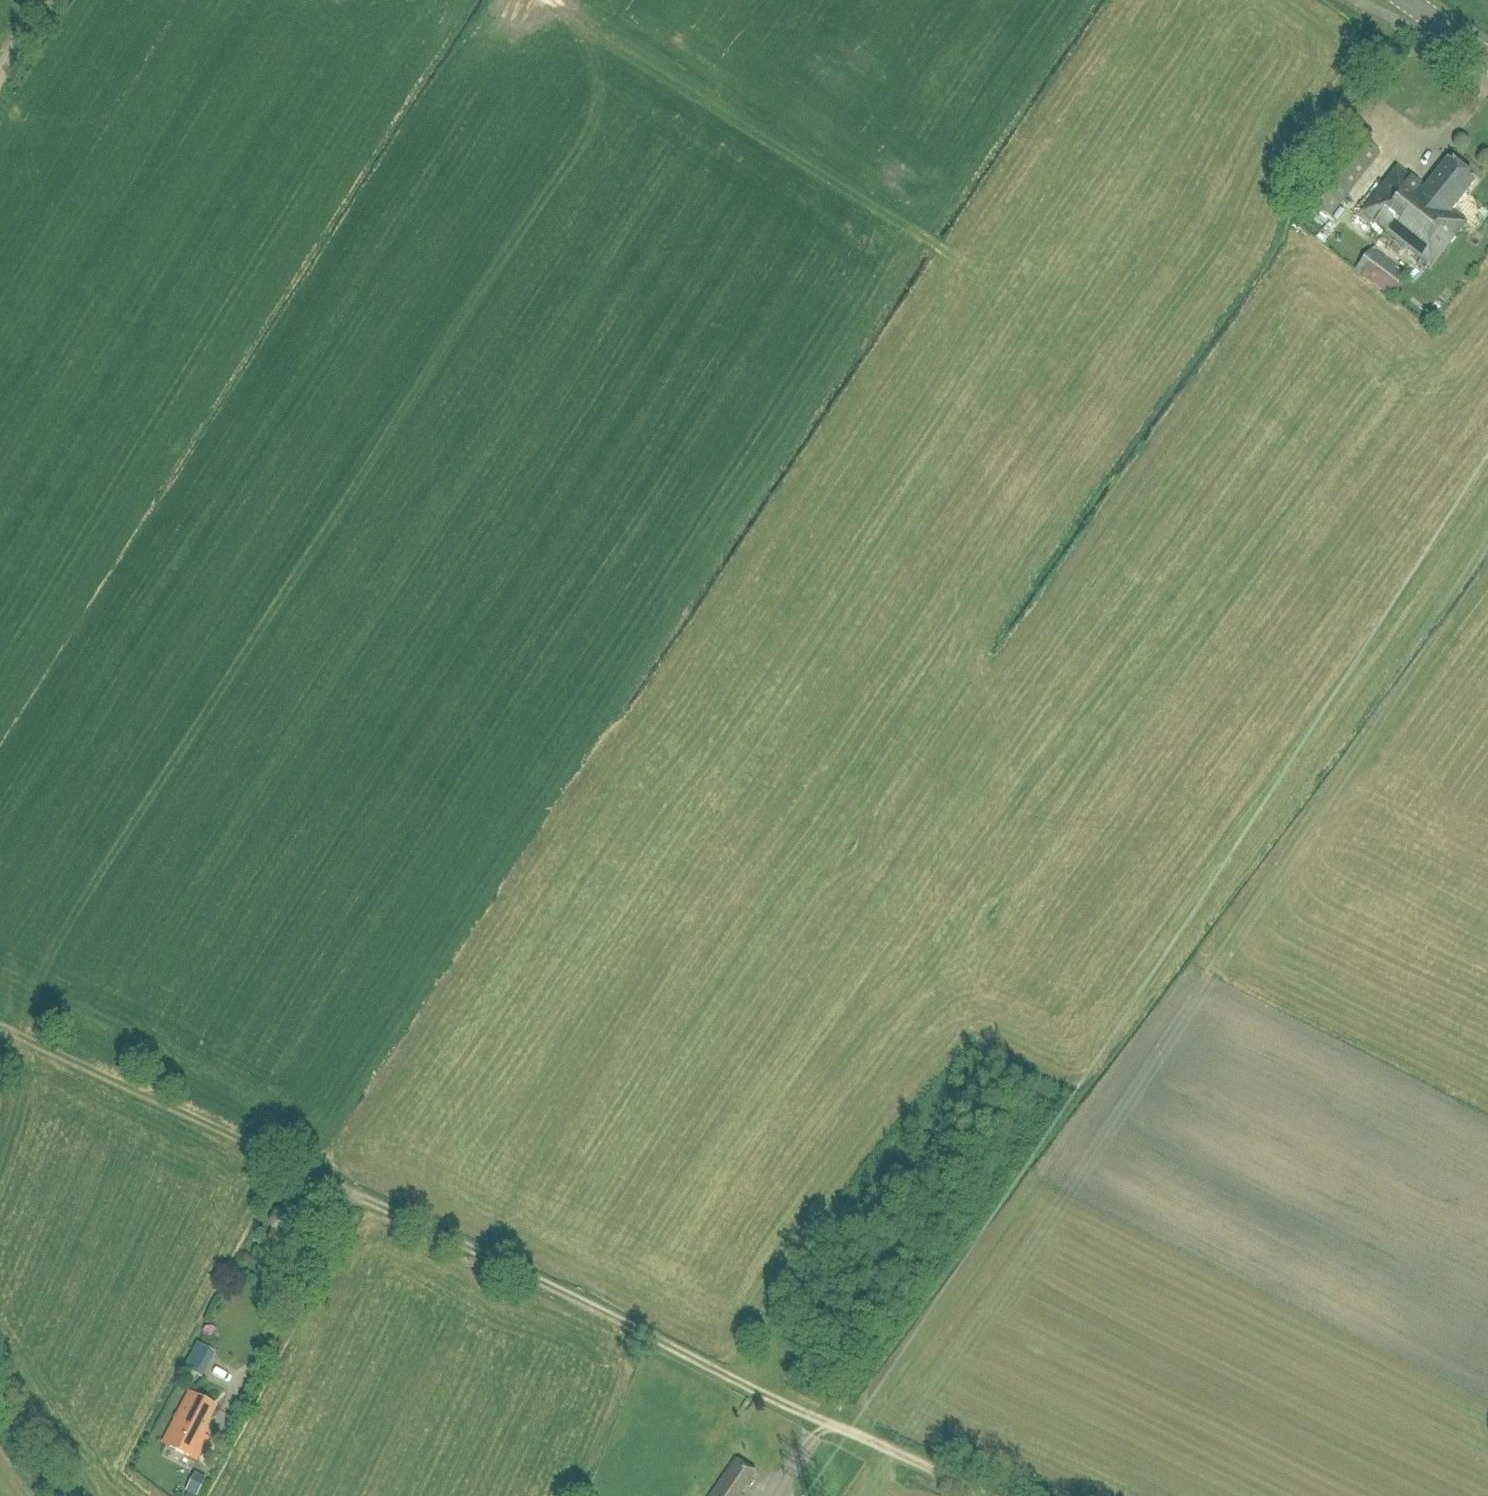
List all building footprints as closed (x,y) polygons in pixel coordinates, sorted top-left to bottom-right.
[(1355,135),(1354,135),(1304,199),(1330,219),(1380,154),(1355,135)] [(1395,169),(1360,214),(1431,269),(1465,224),(1451,213),(1475,181),(1447,160),(1423,191),(1395,169)] [(1370,251),(1355,271),(1390,298),(1405,278),(1370,251)] [(292,1234),(297,1224),(293,1214),(284,1209),(274,1213),(269,1222),(272,1232),(282,1237),(292,1234)] [(200,1377),(207,1365),(192,1356),(185,1369),(200,1377)] [(190,1395),(164,1444),(196,1461),(208,1438),(202,1435),(216,1408),(190,1395)] [(712,1495),(740,1495),(739,1495),(755,1473),(737,1460),(712,1495)]
